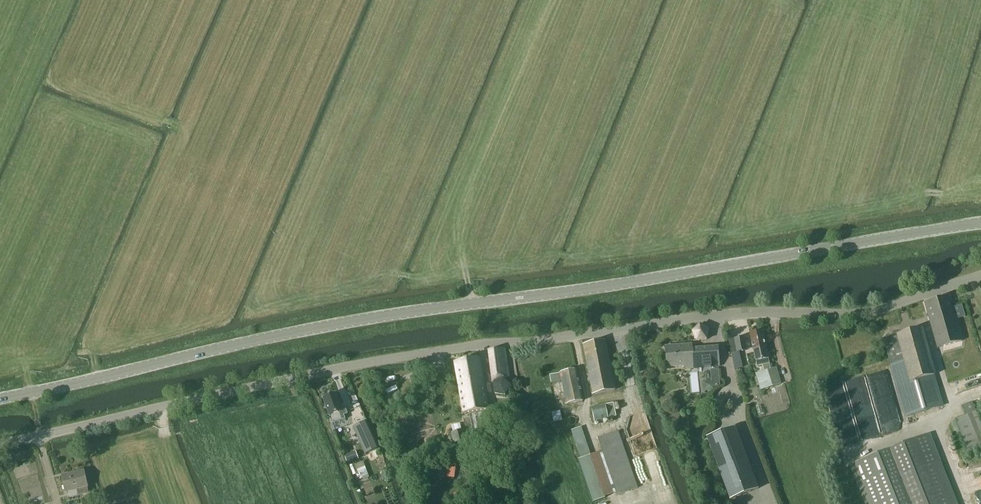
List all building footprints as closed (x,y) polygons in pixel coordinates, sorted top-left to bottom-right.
[(948,296),(924,303),(937,348),(961,341),(955,320),(965,317),(962,305),(952,308),(948,296)] [(709,330),(700,325),(692,332),(693,333),(697,341),(707,340),(708,333),(709,330)] [(889,338),(883,339),(889,360),(894,358),(895,364),(890,365),(892,373),(904,417),(942,407),(934,376),(934,375),(921,329),(897,335),(889,338)] [(762,349),(766,349),(762,331),(750,334),(754,353),(758,352),(757,349),(762,348),(762,349)] [(744,337),(743,337),(729,340),(732,353),(746,350),(744,337)] [(593,395),(615,390),(605,341),(583,345),(593,395)] [(692,345),(665,347),(667,368),(685,366),(685,369),(720,367),(718,347),(693,349),(692,345)] [(758,352),(754,353),(757,366),(763,365),(764,371),(770,369),(769,364),(766,349),(762,349),(762,348),(757,349),(758,352)] [(504,349),(489,351),(494,394),(505,396),(510,386),(504,379),(509,379),(504,349)] [(731,354),(735,370),(742,368),(739,352),(731,354)] [(459,388),(484,384),(479,358),(454,363),(459,388)] [(761,390),(781,384),(776,368),(770,369),(764,371),(756,374),(761,390)] [(577,370),(550,376),(551,383),(562,381),(566,404),(583,401),(577,370)] [(704,382),(704,390),(714,390),(713,381),(704,382)] [(463,413),(488,409),(484,384),(459,388),(463,413)] [(336,393),(322,398),(332,424),(345,419),(344,415),(348,414),(347,410),(345,406),(341,407),(336,393)] [(951,422),(956,434),(960,432),(967,450),(980,444),(980,425),(971,402),(962,407),(966,416),(954,421),(951,422)] [(613,403),(592,407),(595,422),(608,419),(608,418),(616,416),(613,403)] [(486,427),(501,425),(498,411),(484,414),(484,413),(469,415),(472,431),(486,428),(486,427)] [(552,412),(554,421),(562,419),(561,411),(552,412)] [(366,422),(353,428),(366,455),(379,449),(366,422)] [(605,498),(581,427),(571,430),(581,459),(579,460),(593,502),(605,498)] [(757,490),(734,428),(706,438),(728,500),(757,490)] [(464,429),(450,433),(453,444),(466,440),(464,429)] [(597,439),(617,496),(638,488),(618,431),(597,439)] [(865,503),(958,503),(930,433),(849,466),(865,503)] [(356,451),(345,455),(348,463),(359,459),(356,451)] [(439,465),(438,473),(446,474),(447,466),(439,465)] [(84,471),(62,476),(65,492),(79,489),(80,496),(89,494),(84,471)] [(507,476),(488,482),(490,488),(509,482),(507,476)]
